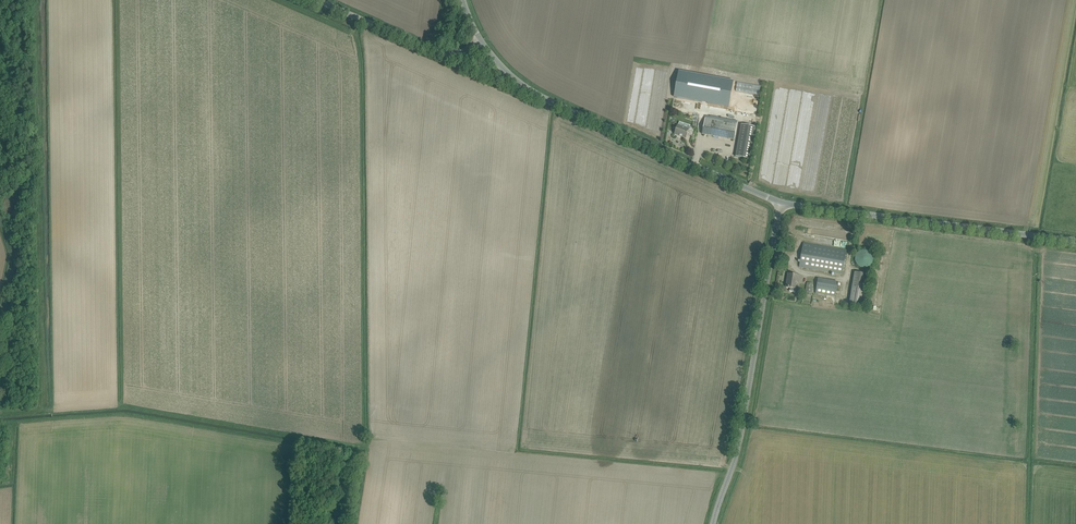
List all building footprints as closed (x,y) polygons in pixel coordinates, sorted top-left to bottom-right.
[(676,72),(671,98),(750,111),(754,85),(676,72)] [(702,134),(734,140),(737,124),(705,118),(702,134)] [(675,133),(675,134),(682,137),(686,138),(688,133),(692,135),(695,128),(690,127),(690,125),(679,122),(678,125),(675,133)] [(736,157),(750,159),(756,127),(742,124),(736,157)] [(893,240),(894,231),(885,230),(885,240),(893,240)] [(803,243),(799,267),(842,274),(846,251),(803,243)] [(857,264),(858,266),(861,267),(863,268),(866,268),(868,267),(870,266),(872,264),(873,261),(874,258),(873,256),(872,254),(871,252),(869,251),(867,250),(864,249),(862,249),(859,251),(857,253),(856,256),(855,258),(855,261),(857,264)] [(855,272),(852,288),(868,290),(870,275),(855,272)] [(786,287),(791,288),(796,289),(797,283),(799,283),(800,276),(788,274),(786,287)] [(818,279),(816,293),(835,296),(838,282),(818,279)] [(868,290),(852,288),(849,304),(865,307),(868,290)]
